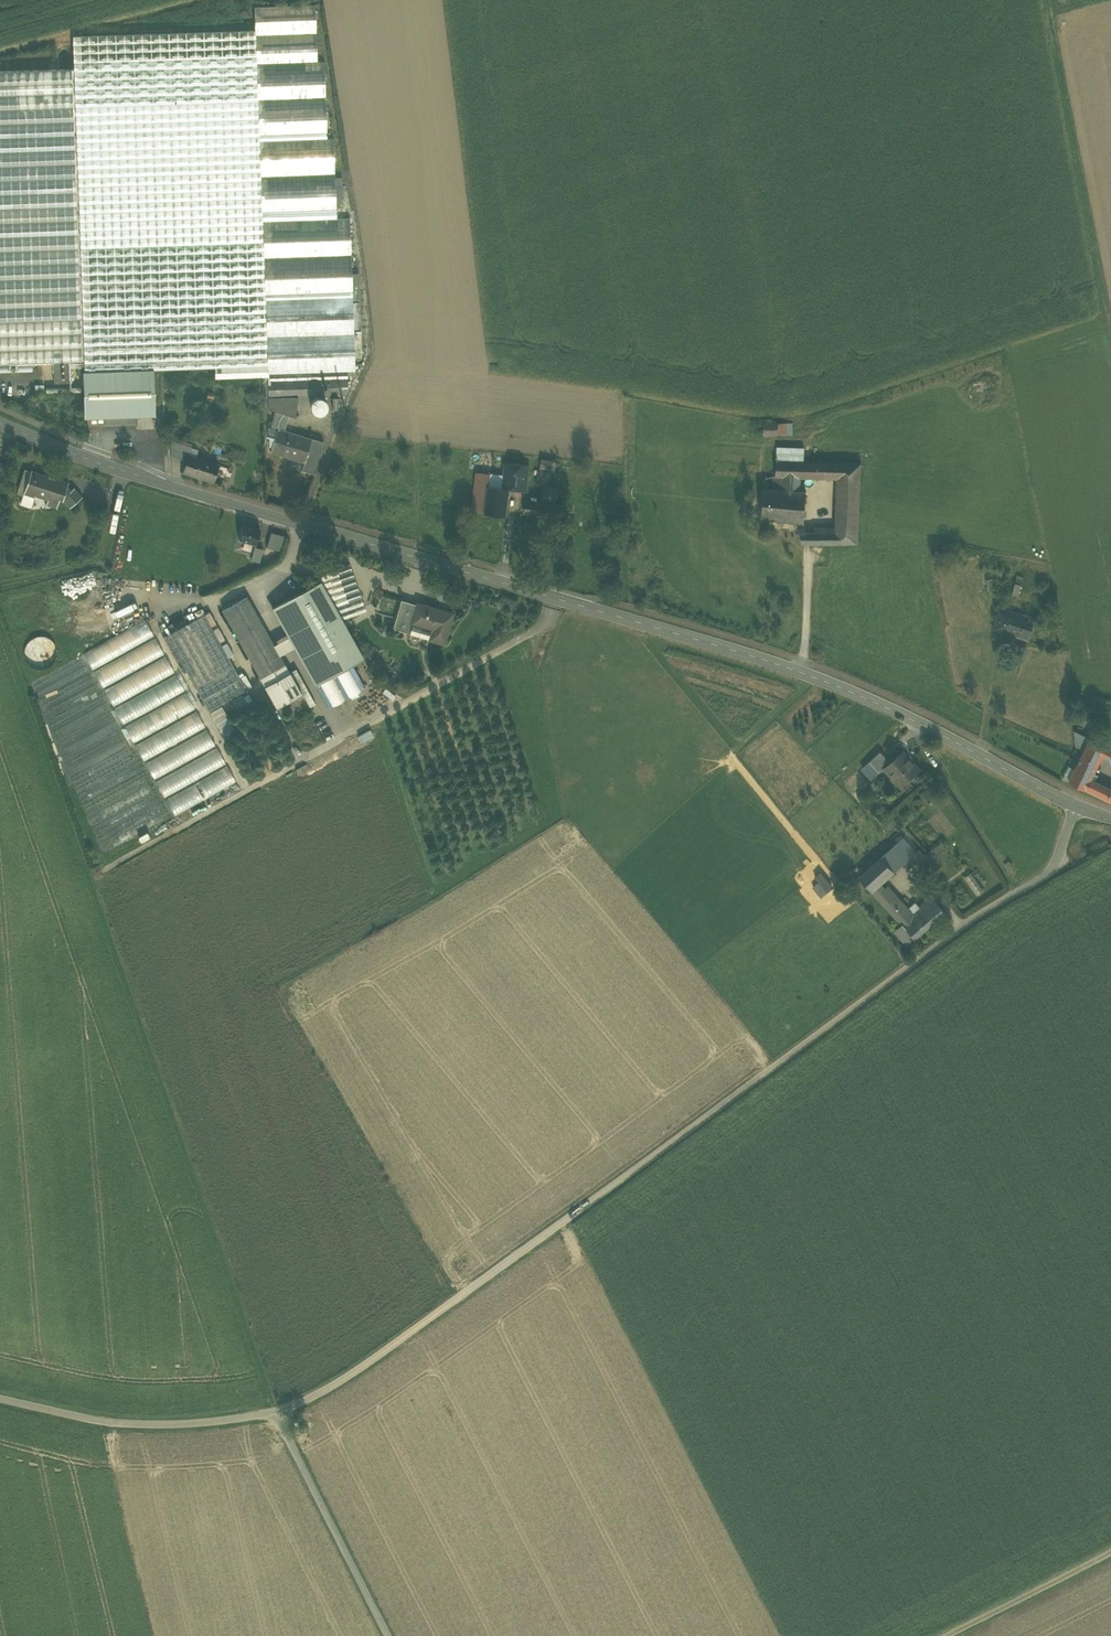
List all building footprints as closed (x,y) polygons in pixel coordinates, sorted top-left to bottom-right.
[(255,30),(256,63),(317,61),(315,5),(254,7),(255,30)] [(74,68),(78,176),(260,170),(256,63),(255,30),(73,36),(74,68)] [(324,61),(317,61),(256,63),(260,170),(267,365),(268,375),(268,382),(348,378),(348,371),(355,371),(355,358),(354,330),(354,329),(353,302),(353,300),(352,273),(350,217),(337,218),(333,137),(327,137),(324,61)] [(84,361),(78,176),(74,68),(0,71),(0,363),(84,361)] [(267,365),(260,170),(78,176),(84,361),(85,371),(154,369),(215,367),(267,365)] [(353,302),(354,329),(361,328),(360,301),(353,302)] [(362,357),(361,330),(354,330),(355,358),(362,357)] [(268,375),(267,365),(215,367),(215,377),(263,375),(268,375)] [(155,413),(154,369),(85,371),(86,416),(155,413)] [(268,382),(268,396),(298,395),(309,395),(346,394),(348,389),(348,378),(268,382)] [(46,386),(46,393),(81,392),(81,384),(46,386)] [(297,408),(298,395),(268,396),(269,406),(269,409),(276,411),(289,415),(296,417),(297,408)] [(310,408),(309,395),(298,395),(297,408),(310,408)] [(284,420),(287,421),(289,415),(276,411),(274,417),(284,420)] [(283,451),(305,457),(312,439),(311,439),(281,430),(284,420),(274,417),(271,426),(270,431),(276,433),(273,445),(271,451),(281,454),(283,451)] [(764,423),(764,434),(766,434),(779,433),(779,423),(764,423)] [(779,423),(779,433),(787,433),(787,423),(779,423)] [(311,438),(311,439),(312,439),(305,457),(304,462),(301,470),(314,474),(324,442),(311,438)] [(172,456),(187,460),(189,455),(189,456),(192,448),(192,447),(171,441),(172,456)] [(791,476),(792,477),(792,461),(804,462),(804,461),(804,448),(777,447),(776,476),(791,476)] [(271,452),(304,462),(305,457),(283,451),(281,454),(271,451),(271,452)] [(183,472),(214,481),(216,473),(215,473),(218,465),(219,466),(219,465),(218,465),(189,456),(189,455),(187,460),(183,472)] [(542,466),(551,467),(552,459),(543,458),(542,466)] [(801,477),(818,477),(818,461),(809,461),(804,461),(804,462),(792,461),(792,477),(801,477)] [(861,463),(818,461),(818,477),(838,478),(835,532),(835,543),(858,543),(861,463)] [(510,489),(527,491),(529,464),(505,462),(504,475),(503,489),(510,489)] [(16,493),(23,495),(24,493),(31,471),(25,468),(16,493)] [(537,482),(544,483),(546,469),(540,468),(537,482)] [(24,493),(23,495),(21,502),(32,506),(35,497),(36,495),(37,491),(49,495),(48,499),(46,505),(47,505),(47,504),(56,507),(56,508),(57,508),(60,500),(60,499),(62,499),(62,500),(63,501),(63,500),(64,497),(65,494),(68,485),(69,482),(68,481),(68,483),(54,478),(54,477),(53,478),(49,477),(50,475),(49,475),(49,476),(32,471),(32,470),(31,469),(31,471),(24,493)] [(471,511),(506,515),(510,489),(503,489),(504,475),(476,472),(471,511)] [(790,490),(791,476),(776,476),(773,480),(773,485),(775,488),(790,490)] [(790,490),(800,490),(801,477),(792,477),(791,476),(790,490)] [(556,503),(557,497),(558,487),(545,486),(544,495),(543,502),(556,503)] [(70,507),(70,508),(82,497),(83,497),(74,487),(71,490),(66,494),(65,494),(64,497),(72,505),(70,507)] [(761,517),(804,523),(806,491),(800,490),(790,490),(775,488),(764,487),(761,517)] [(37,491),(36,495),(48,499),(49,495),(37,491)] [(64,497),(63,500),(70,507),(72,505),(64,497)] [(524,512),(554,516),(556,503),(543,502),(537,501),(537,498),(532,497),(532,500),(526,500),(524,512)] [(240,538),(257,543),(261,529),(244,524),(240,538)] [(266,547),(280,551),(285,536),(271,532),(266,547)] [(802,543),(835,543),(835,532),(801,532),(802,543)] [(245,541),(244,548),(253,550),(254,543),(245,541)] [(254,560),(262,562),(265,549),(257,547),(254,560)] [(317,575),(320,581),(321,581),(342,619),(366,611),(349,564),(317,575)] [(364,658),(342,619),(321,581),(320,581),(282,602),(325,679),(364,658)] [(1012,594),(1018,595),(1022,585),(1018,584),(1015,583),(1012,594)] [(223,610),(260,678),(285,665),(280,655),(274,644),(247,597),(223,610)] [(395,628),(411,633),(415,620),(414,619),(419,604),(403,599),(395,628)] [(325,679),(282,602),(273,608),(288,636),(274,644),(280,655),(294,647),(316,685),(325,679)] [(414,619),(415,620),(435,626),(432,639),(445,643),(454,613),(419,603),(419,604),(414,619)] [(1016,636),(1028,639),(1035,617),(1000,607),(994,628),(1011,634),(1010,637),(1014,638),(1016,636)] [(204,614),(211,627),(217,624),(210,612),(204,614)] [(167,635),(209,710),(247,690),(240,678),(228,657),(222,646),(220,642),(213,630),(211,627),(204,614),(167,635)] [(411,633),(432,639),(435,626),(415,620),(411,633)] [(92,672),(154,638),(144,621),(83,655),(92,672)] [(213,630),(220,642),(226,639),(219,628),(213,630)] [(38,663),(51,653),(48,649),(51,647),(45,640),(41,644),(37,639),(25,648),(38,663)] [(102,690),(164,656),(155,639),(93,673),(102,690)] [(227,643),(222,646),(228,657),(234,654),(227,643)] [(113,708),(174,673),(165,657),(103,691),(113,708)] [(285,665),(260,678),(265,686),(290,672),(285,665)] [(265,686),(276,707),(301,693),(290,672),(265,686)] [(123,726),(184,692),(175,675),(113,709),(123,726)] [(240,678),(247,690),(252,686),(245,675),(240,678)] [(133,744),(194,710),(185,693),(123,728),(133,744)] [(242,695),(233,701),(239,712),(249,707),(242,695)] [(212,712),(217,722),(229,716),(224,706),(212,712)] [(143,763),(205,729),(196,712),(134,747),(143,763)] [(232,720),(229,716),(217,722),(220,726),(232,720)] [(153,781),(215,746),(206,730),(144,764),(153,781)] [(1076,745),(1085,749),(1090,738),(1081,734),(1076,745)] [(1069,781),(1086,789),(1091,779),(1102,756),(1107,746),(1090,738),(1085,749),(1069,781)] [(1107,746),(1102,756),(1110,760),(1110,748),(1107,746)] [(164,799),(226,764),(217,748),(155,782),(164,799)] [(870,761),(880,772),(885,767),(887,766),(886,765),(890,762),(880,751),(870,761)] [(903,751),(901,752),(911,763),(913,762),(903,751)] [(895,778),(902,786),(920,769),(913,762),(911,763),(901,752),(890,762),(886,765),(887,766),(896,776),(895,778)] [(863,767),(873,778),(880,772),(870,761),(863,767)] [(175,817),(236,782),(227,766),(165,800),(175,817)] [(885,767),(895,778),(896,776),(887,766),(885,767)] [(1110,801),(1110,788),(1091,779),(1086,789),(1110,801)] [(922,793),(928,800),(942,787),(936,780),(922,793)] [(895,871),(905,862),(916,852),(903,837),(881,857),(895,871)] [(928,853),(932,859),(946,849),(942,843),(928,853)] [(919,849),(916,852),(905,862),(910,868),(925,855),(919,849)] [(881,884),(895,871),(881,857),(860,876),(873,891),(881,884)] [(822,870),(815,876),(820,881),(813,886),(822,897),(835,886),(822,870)] [(972,872),(965,876),(977,895),(984,890),(972,872)] [(887,906),(898,896),(888,886),(885,889),(881,884),(873,891),(887,906)] [(887,906),(903,924),(912,916),(908,913),(911,910),(898,896),(887,906)] [(932,896),(931,896),(920,906),(921,908),(934,922),(945,911),(932,897),(932,896)] [(903,924),(915,938),(934,922),(921,908),(912,916),(903,924)]
